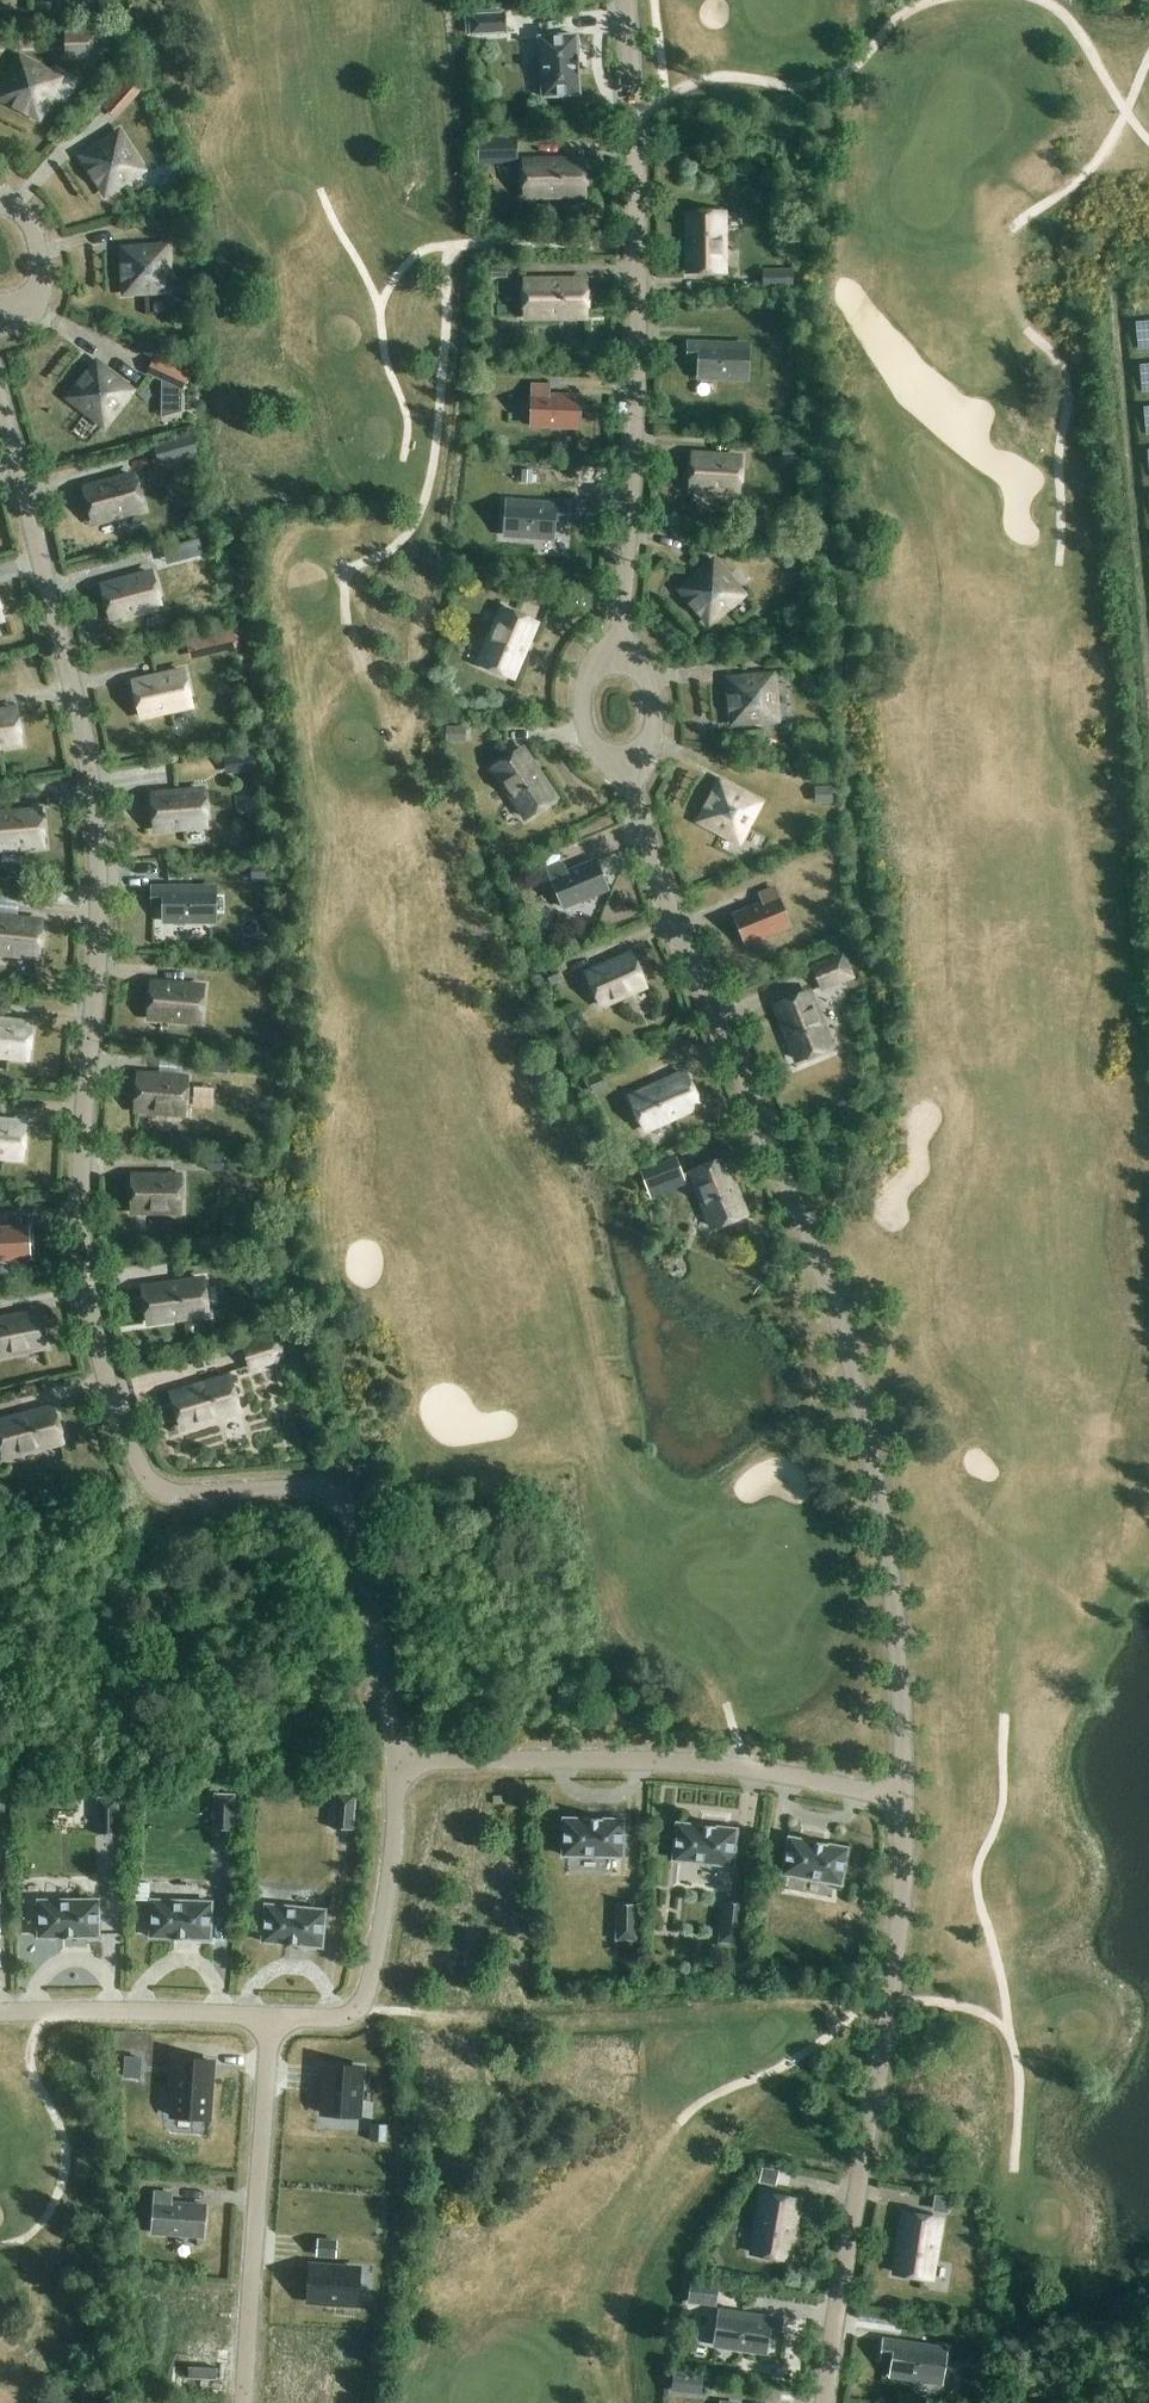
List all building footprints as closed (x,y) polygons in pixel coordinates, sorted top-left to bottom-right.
[(468,14),(470,37),(507,35),(505,12),(468,14)] [(96,34),(67,35),(67,54),(97,52),(96,34)] [(577,55),(576,35),(539,37),(543,97),(579,95),(578,74),(579,74),(578,55),(577,55)] [(496,47),(504,115),(544,110),(536,42),(496,47)] [(20,58),(0,96),(0,97),(38,117),(58,78),(20,58)] [(82,156),(105,193),(142,170),(119,133),(82,156)] [(478,164),(517,163),(517,136),(477,137),(478,164)] [(584,195),(583,159),(524,161),(525,196),(584,195)] [(723,272),(723,212),(688,212),(688,272),(723,272)] [(122,249),(125,292),(168,290),(166,247),(122,249)] [(506,265),(489,265),(490,279),(506,278),(506,265)] [(793,269),(763,269),(763,287),(793,287),(793,269)] [(585,316),(585,281),(526,281),(526,316),(585,316)] [(748,345),(688,343),(688,360),(699,360),(699,377),(747,378),(748,345)] [(96,363),(69,397),(103,425),(130,391),(96,363)] [(532,394),(531,425),(579,427),(580,396),(549,395),(550,386),(533,385),(533,394),(532,394)] [(154,447),(160,467),(199,455),(193,435),(154,447)] [(797,443),(782,443),(781,462),(797,462),(797,443)] [(690,489),(738,492),(740,457),(692,454),(690,489)] [(133,475),(84,488),(93,522),(142,509),(133,475)] [(655,492),(679,493),(680,483),(655,483),(655,492)] [(504,534),(552,538),(554,521),(565,522),(566,506),(507,501),(504,534)] [(719,536),(718,554),(733,555),(734,537),(719,536)] [(709,623),(742,594),(714,561),(680,589),(709,623)] [(102,586),(111,620),(160,606),(151,573),(102,586)] [(503,608),(480,663),(512,677),(536,622),(503,608)] [(204,655),(220,651),(216,633),(200,637),(204,655)] [(133,682),(140,716),(190,705),(182,671),(133,682)] [(776,719),(772,675),(728,679),(733,723),(776,719)] [(20,743),(15,709),(0,711),(0,746),(20,743)] [(466,741),(466,726),(446,725),(445,741),(466,741)] [(555,798),(522,748),(493,768),(526,817),(555,798)] [(255,751),(224,756),(227,773),(258,768),(255,751)] [(457,766),(482,839),(511,829),(487,756),(457,766)] [(759,802),(720,782),(699,820),(738,841),(759,802)] [(202,790),(151,794),(154,829),(205,825),(202,790)] [(39,810),(0,813),(0,849),(42,845),(39,810)] [(13,863),(12,853),(0,855),(0,865),(13,863)] [(607,889),(595,860),(567,871),(564,863),(548,869),(551,878),(563,907),(607,889)] [(266,880),(266,862),(251,863),(252,880),(266,880)] [(214,920),(214,887),(152,888),(152,904),(163,904),(163,921),(214,920)] [(745,943),(790,925),(778,896),(774,888),(759,894),(762,903),(734,914),(745,943)] [(41,921),(0,917),(0,952),(37,956),(41,921)] [(645,985),(631,953),(587,973),(601,1005),(645,985)] [(848,974),(841,957),(814,968),(821,986),(848,974)] [(554,965),(542,972),(549,986),(561,979),(554,965)] [(151,982),(148,1017),(199,1022),(202,987),(151,982)] [(830,1046),(808,991),(775,1004),(798,1059),(830,1046)] [(759,1008),(736,1016),(756,1077),(780,1069),(771,1042),(786,1037),(779,1015),(763,1021),(759,1008)] [(580,1011),(566,1018),(573,1031),(587,1024),(580,1011)] [(27,1058),(30,1023),(0,1020),(0,1055),(27,1058)] [(211,1055),(210,1071),(229,1073),(230,1057),(211,1055)] [(601,1071),(588,1076),(595,1093),(608,1088),(601,1071)] [(684,1072),(630,1097),(645,1129),(699,1104),(684,1072)] [(138,1074),(135,1109),(182,1113),(185,1078),(138,1074)] [(24,1123),(0,1121),(0,1156),(21,1158),(24,1123)] [(209,1156),(209,1170),(224,1170),(224,1156),(209,1156)] [(712,1226),(745,1214),(724,1158),(691,1171),(712,1226)] [(180,1176),(132,1176),(131,1211),(180,1211),(180,1176)] [(671,1243),(691,1240),(682,1187),(662,1190),(671,1243)] [(29,1258),(27,1227),(0,1228),(0,1259),(29,1258)] [(143,1287),(148,1322),(207,1314),(202,1279),(143,1287)] [(44,1346),(37,1312),(0,1320),(0,1355),(44,1346)] [(241,1345),(250,1373),(290,1360),(282,1332),(241,1345)] [(171,1394),(181,1427),(238,1410),(228,1377),(171,1394)] [(61,1441),(52,1407),(0,1421),(0,1442),(4,1457),(61,1441)] [(335,1792),(332,1828),(354,1830),(357,1794),(335,1792)] [(236,1830),(236,1793),(214,1793),(213,1829),(236,1830)] [(97,1834),(119,1834),(119,1798),(97,1798),(97,1834)] [(584,1819),(564,1818),(563,1855),(622,1856),(623,1820),(603,1819),(603,1818),(584,1818),(584,1819)] [(697,1825),(677,1823),(673,1859),(733,1865),(736,1829),(716,1827),(716,1826),(697,1824),(697,1825)] [(809,1841),(789,1837),(783,1873),(841,1884),(848,1848),(828,1844),(828,1843),(809,1840),(809,1841)] [(652,1869),(652,1857),(639,1857),(639,1885),(702,1885),(702,1869),(652,1869)] [(750,1884),(750,1899),(797,1900),(798,1885),(750,1884)] [(99,1900),(39,1900),(39,1937),(99,1936),(99,1900)] [(152,1900),(151,1937),(171,1937),(171,1938),(190,1939),(190,1938),(210,1939),(212,1902),(152,1900)] [(740,1943),(745,1903),(723,1901),(718,1941),(740,1943)] [(325,1910),(266,1904),(263,1941),(322,1946),(325,1910)] [(615,1942),(638,1942),(638,1905),(616,1904),(615,1942)] [(176,2061),(172,2115),(207,2118),(211,2063),(176,2061)] [(323,2069),(321,2117),(356,2119),(358,2071),(323,2069)] [(776,2185),(779,2169),(762,2166),(759,2182),(776,2185)] [(173,2193),(156,2192),(152,2232),(203,2236),(205,2205),(172,2202),(173,2193)] [(935,2193),(932,2209),(948,2212),(951,2196),(935,2193)] [(788,2258),(798,2200),(763,2194),(753,2252),(788,2258)] [(940,2219),(905,2214),(896,2272),(931,2278),(940,2219)] [(336,2255),(337,2241),(318,2239),(317,2254),(336,2255)] [(356,2303),(359,2269),(311,2265),(308,2300),(356,2303)] [(691,2280),(687,2302),(716,2306),(719,2284),(691,2280)] [(781,2320),(720,2311),(715,2344),(765,2351),(768,2335),(779,2337),(781,2320)] [(946,2349),(884,2340),(882,2357),(893,2358),(891,2375),(941,2382),(946,2349)] [(929,2401),(930,2391),(918,2390),(917,2400),(929,2401)]
